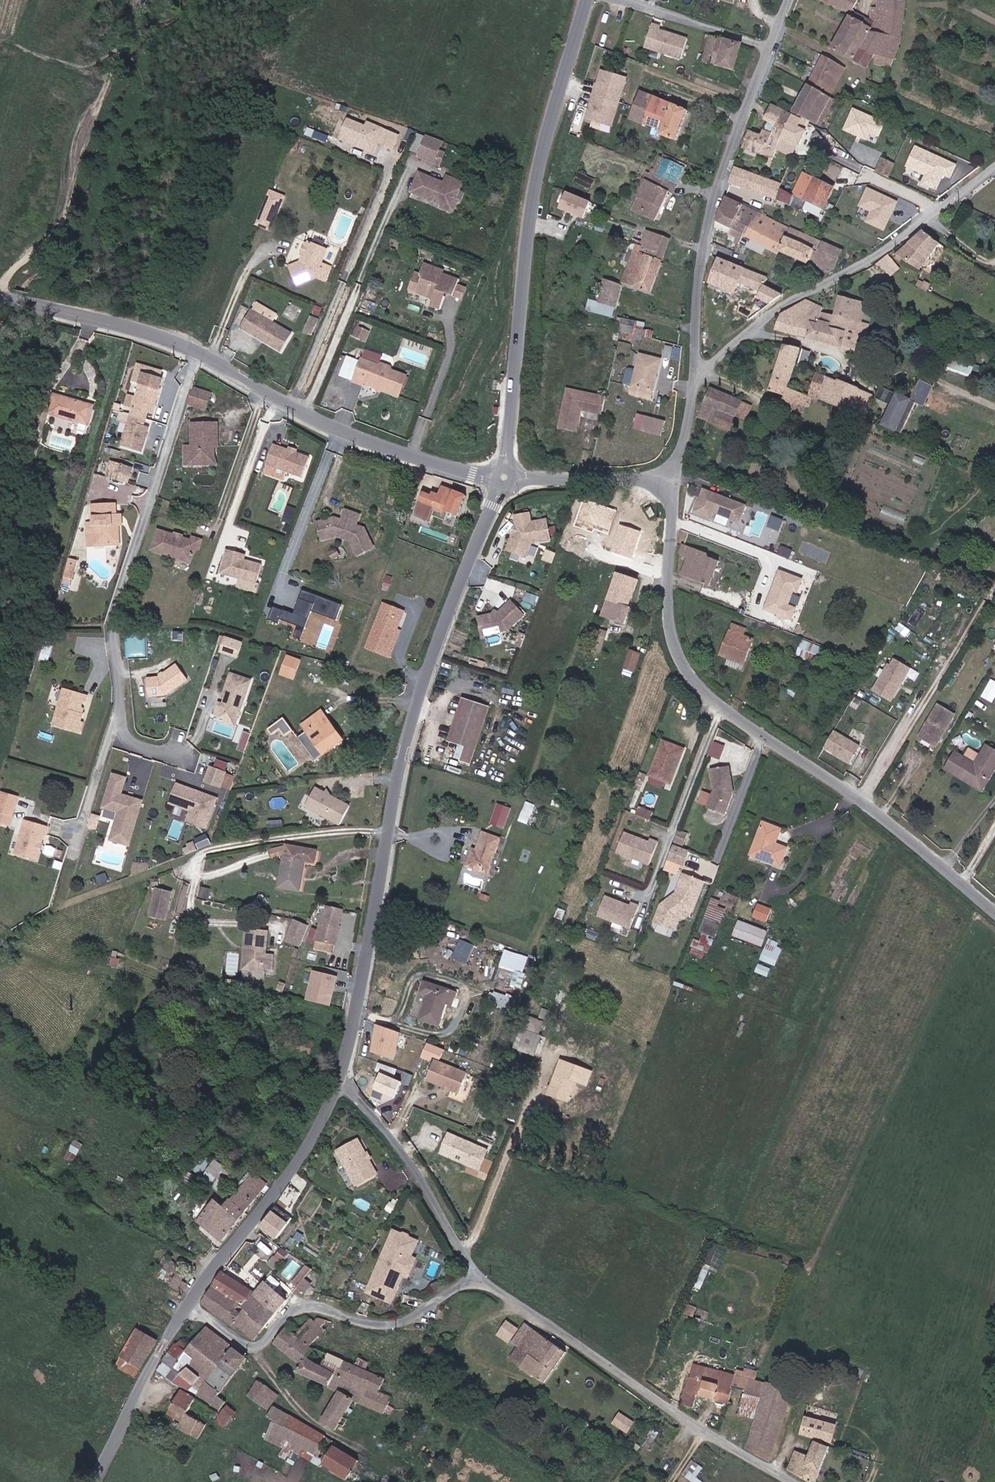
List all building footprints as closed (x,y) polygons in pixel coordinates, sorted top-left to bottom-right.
[(821,4),(845,13),(851,0),(823,0),(821,4)] [(865,58),(868,58),(867,67),(884,68),(894,40),(897,12),(883,10),(884,1),(878,0),(875,0),(874,10),(869,10),(863,9),(863,20),(863,22),(864,21),(864,30),(862,58),(865,58)] [(883,10),(897,12),(898,3),(884,1),(883,10)] [(845,13),(843,18),(864,30),(864,21),(863,22),(863,20),(845,13)] [(843,18),(825,50),(846,62),(864,30),(843,18)] [(655,29),(647,26),(639,49),(675,62),(682,42),(654,32),(655,29)] [(864,30),(846,62),(859,69),(865,58),(862,58),(864,30)] [(710,54),(715,38),(705,34),(697,65),(703,67),(703,66),(729,73),(732,61),(710,54)] [(737,45),(715,38),(710,54),(732,61),(737,45)] [(830,87),(839,69),(817,57),(808,75),(824,85),(830,87)] [(621,82),(596,74),(589,99),(614,106),(621,82)] [(824,98),(830,87),(824,85),(808,75),(802,86),(824,98)] [(810,125),(824,98),(802,86),(787,115),(810,125)] [(683,113),(635,94),(624,121),(647,130),(643,138),(653,142),(655,137),(670,144),(683,113)] [(829,100),(824,98),(810,125),(816,128),(829,100)] [(607,130),(614,106),(589,99),(582,123),(607,130)] [(757,122),(760,124),(770,128),(777,113),(764,106),(757,122)] [(844,130),(878,142),(886,120),(852,108),(844,130)] [(771,152),(788,159),(803,125),(777,113),(770,128),(779,132),(776,140),(771,152)] [(337,124),(329,144),(347,151),(348,148),(358,152),(368,147),(373,133),(357,127),(356,131),(337,124)] [(760,124),(757,132),(767,135),(770,128),(760,124)] [(767,135),(776,140),(779,132),(770,128),(767,135)] [(741,132),(737,146),(758,155),(760,153),(768,157),(771,152),(776,140),(767,135),(757,132),(755,138),(741,132)] [(435,146),(420,140),(412,162),(427,168),(432,156),(435,146)] [(953,178),(959,164),(916,143),(905,166),(925,175),(921,183),(938,191),(946,175),(953,178)] [(348,148),(347,151),(364,158),(368,147),(358,152),(348,148)] [(308,170),(315,173),(321,159),(313,156),(308,170)] [(432,156),(427,168),(433,170),(437,158),(432,156)] [(639,183),(631,200),(625,215),(647,224),(664,187),(670,190),(678,170),(653,160),(645,179),(642,184),(639,183)] [(889,167),(878,161),(871,175),(882,180),(889,167)] [(777,198),(789,199),(775,192),(777,187),(757,179),(731,170),(726,186),(761,198),(762,195),(772,199),(773,196),(777,198)] [(642,184),(645,179),(639,176),(636,182),(639,183),(642,184)] [(830,189),(799,176),(789,197),(820,212),(830,189)] [(429,203),(429,206),(435,208),(448,204),(455,185),(439,179),(435,187),(411,177),(403,196),(421,203),(424,201),(429,203)] [(588,185),(574,178),(570,186),(585,193),(588,185)] [(626,199),(631,200),(639,183),(636,182),(634,181),(626,199)] [(870,211),(865,222),(886,231),(899,200),(867,186),(859,206),(870,211)] [(267,189),(261,225),(278,228),(284,192),(267,189)] [(771,201),(785,209),(789,199),(777,198),(773,196),(772,199),(771,201)] [(578,224),(586,206),(562,197),(555,214),(578,224)] [(721,242),(733,248),(738,237),(748,213),(720,199),(711,232),(723,238),(721,242)] [(789,199),(785,209),(797,215),(802,206),(789,199)] [(448,204),(435,208),(434,212),(446,217),(451,205),(448,204)] [(816,219),(819,213),(802,206),(797,215),(803,218),(805,214),(816,219)] [(738,237),(773,254),(784,230),(748,213),(738,237)] [(784,230),(773,254),(802,268),(803,264),(825,274),(836,254),(784,230)] [(933,246),(918,232),(890,256),(912,270),(933,246)] [(665,245),(641,238),(635,253),(644,255),(642,262),(657,267),(665,245)] [(327,248),(309,240),(309,242),(305,242),(302,249),(305,253),(303,259),(292,264),(301,281),(317,274),(327,278),(331,266),(323,262),(320,256),(325,254),(327,248)] [(635,253),(626,250),(619,269),(624,270),(617,290),(646,299),(657,267),(642,262),(633,259),(635,253)] [(644,255),(635,253),(633,259),(642,262),(644,255)] [(760,282),(713,262),(705,286),(730,297),(733,291),(735,286),(756,295),(757,292),(760,282)] [(433,273),(415,266),(411,277),(413,281),(407,296),(418,300),(419,298),(424,300),(423,302),(421,308),(431,312),(436,300),(433,299),(434,295),(444,299),(450,283),(433,277),(432,276),(433,273)] [(917,283),(914,289),(922,292),(923,288),(921,287),(922,285),(917,283)] [(733,291),(754,299),(756,295),(735,286),(733,291)] [(591,308),(609,314),(616,293),(598,287),(591,308)] [(748,313),(756,316),(776,301),(757,292),(756,295),(754,299),(748,313)] [(829,318),(856,324),(860,305),(834,298),(829,318)] [(799,302),(776,316),(771,333),(803,340),(857,355),(864,326),(856,324),(829,318),(829,319),(825,318),(816,315),(818,308),(799,302)] [(606,324),(609,314),(591,308),(582,305),(578,315),(606,324)] [(292,333),(252,310),(243,327),(282,350),(292,333)] [(318,319),(311,316),(305,330),(312,333),(318,319)] [(644,343),(646,321),(622,318),(621,332),(635,333),(634,342),(644,343)] [(441,336),(444,324),(428,319),(425,332),(441,336)] [(606,334),(604,340),(634,350),(635,343),(623,340),(625,334),(613,331),(611,336),(606,334)] [(353,344),(358,335),(350,332),(346,341),(353,344)] [(634,350),(640,352),(642,345),(635,343),(634,350)] [(781,347),(767,384),(764,394),(778,399),(775,406),(780,408),(785,410),(786,407),(798,411),(801,412),(805,402),(811,404),(812,402),(821,379),(812,375),(803,398),(798,396),(793,394),(783,390),(797,351),(781,347)] [(944,368),(971,374),(973,362),(947,356),(944,368)] [(640,403),(650,365),(631,359),(629,367),(620,364),(614,388),(622,390),(620,398),(640,403)] [(374,389),(373,392),(390,399),(398,379),(384,373),(382,369),(375,366),(370,368),(354,361),(344,383),(355,388),(356,384),(368,390),(369,387),(374,389)] [(125,421),(140,425),(142,419),(146,420),(156,385),(153,385),(136,379),(138,372),(131,370),(126,387),(134,390),(125,421)] [(136,379),(153,385),(156,377),(138,372),(136,379)] [(826,407),(835,384),(821,379),(812,402),(826,407)] [(910,399),(926,405),(933,384),(917,379),(910,399)] [(826,407),(860,421),(869,398),(835,384),(826,407)] [(706,390),(698,408),(730,422),(731,421),(741,424),(745,414),(741,412),(744,406),(706,390)] [(889,410),(881,428),(899,436),(913,406),(878,390),(872,402),(889,410)] [(206,399),(188,394),(183,409),(201,415),(206,399)] [(549,406),(562,397),(551,395),(549,406)] [(566,417),(588,421),(591,403),(562,397),(549,406),(544,435),(562,439),(565,425),(561,424),(563,418),(566,417)] [(88,412),(49,400),(43,420),(83,430),(88,412)] [(785,410),(780,408),(779,411),(795,418),(798,411),(786,407),(785,410)] [(698,408),(693,421),(725,434),(730,422),(698,408)] [(138,432),(140,425),(125,421),(115,453),(135,458),(143,433),(138,432)] [(651,444),(656,430),(633,422),(629,436),(651,444)] [(210,445),(215,445),(213,427),(189,429),(190,451),(182,452),(182,469),(191,469),(191,466),(205,465),(212,457),(211,450),(210,445)] [(656,445),(660,431),(656,430),(651,444),(656,445)] [(304,459),(291,455),(285,453),(269,448),(263,467),(284,474),(298,479),(304,459)] [(191,466),(191,469),(216,468),(212,457),(205,465),(191,466)] [(263,467),(261,476),(281,483),(284,474),(263,467)] [(100,484),(120,490),(125,474),(105,468),(100,484)] [(427,508),(439,512),(451,517),(459,496),(433,487),(430,496),(426,494),(423,502),(412,498),(405,518),(420,524),(425,512),(427,508)] [(397,493),(385,489),(380,502),(392,506),(397,493)] [(740,521),(746,505),(703,489),(695,511),(711,518),(714,511),(740,521)] [(438,516),(439,512),(427,508),(425,512),(438,516)] [(107,524),(112,523),(111,512),(87,514),(88,531),(90,554),(112,552),(110,532),(108,532),(107,524)] [(330,525),(325,524),(320,522),(312,525),(316,541),(332,536),(344,541),(353,559),(366,552),(357,532),(350,529),(353,520),(339,514),(335,524),(331,522),(330,525)] [(501,539),(495,555),(514,561),(519,547),(538,544),(534,524),(518,527),(516,518),(503,521),(505,530),(504,530),(505,533),(503,538),(501,539)] [(118,523),(112,523),(107,524),(108,532),(110,532),(112,552),(115,551),(114,532),(118,531),(118,523)] [(189,568),(193,554),(194,552),(192,547),(189,546),(181,544),(178,545),(173,544),(172,540),(156,535),(150,556),(189,568)] [(194,552),(193,554),(198,555),(201,545),(191,542),(189,546),(192,547),(194,552)] [(708,554),(683,545),(679,555),(688,558),(681,576),(711,587),(720,561),(707,556),(708,554)] [(778,554),(789,559),(792,549),(781,545),(778,554)] [(245,560),(226,555),(219,578),(237,583),(255,588),(260,571),(243,566),(245,560)] [(4,596),(10,571),(0,568),(0,569),(0,595),(4,596)] [(799,579),(776,570),(761,610),(791,621),(796,608),(789,605),(799,579)] [(636,581),(617,573),(600,617),(624,626),(631,608),(628,606),(637,583),(636,581)] [(255,588),(237,583),(234,591),(253,597),(255,588)] [(330,604),(299,593),(296,602),(298,603),(294,615),(291,614),(291,616),(280,613),(270,610),(265,623),(276,626),(277,622),(302,631),(308,614),(309,612),(325,618),(324,620),(333,623),(338,610),(329,606),(330,604)] [(507,629),(523,614),(510,600),(498,611),(491,613),(477,616),(481,635),(507,629)] [(376,614),(396,621),(399,613),(379,606),(376,614)] [(308,614),(324,620),(325,618),(309,612),(308,614)] [(392,632),(396,621),(376,614),(365,643),(377,647),(374,654),(386,659),(392,644),(387,642),(392,632)] [(754,626),(732,618),(730,622),(753,629),(754,626)] [(719,659),(728,663),(734,647),(736,649),(740,640),(731,636),(733,629),(719,624),(709,655),(719,659)] [(298,642),(301,635),(293,632),(290,639),(298,642)] [(396,634),(392,632),(387,642),(392,644),(396,634)] [(129,634),(128,656),(148,656),(148,634),(129,634)] [(992,649),(994,644),(994,639),(992,637),(987,645),(992,649)] [(803,638),(797,654),(814,661),(820,645),(803,638)] [(233,662),(239,648),(217,640),(214,649),(219,650),(217,656),(233,662)] [(377,647),(365,643),(362,650),(374,654),(377,647)] [(734,647),(728,663),(731,663),(736,649),(734,647)] [(51,651),(43,649),(41,655),(49,658),(51,651)] [(637,672),(642,652),(630,649),(625,669),(637,672)] [(46,667),(49,658),(41,655),(38,665),(46,667)] [(609,674),(620,677),(626,660),(615,656),(609,674)] [(275,679),(285,682),(292,663),(282,659),(275,679)] [(725,669),(728,663),(719,659),(717,666),(725,669)] [(910,670),(894,661),(890,667),(887,666),(878,681),(896,692),(904,679),(903,678),(904,676),(907,674),(910,670)] [(183,683),(172,668),(154,681),(142,682),(144,700),(161,699),(183,683)] [(618,683),(620,677),(609,674),(607,679),(618,683)] [(247,686),(227,678),(220,696),(223,697),(221,702),(219,709),(218,711),(222,719),(223,719),(233,723),(247,686)] [(78,706),(79,702),(59,695),(48,730),(74,738),(76,730),(74,729),(76,721),(70,720),(72,713),(75,714),(78,706)] [(455,750),(451,764),(460,768),(481,710),(454,700),(439,744),(449,747),(455,750)] [(918,727),(915,726),(909,736),(926,746),(945,715),(928,704),(918,720),(921,723),(918,727)] [(219,709),(214,707),(211,717),(222,721),(223,719),(222,719),(218,711),(219,709)] [(296,728),(301,735),(320,719),(316,713),(296,728)] [(280,729),(285,736),(293,729),(283,717),(268,729),(273,735),(280,729)] [(320,719),(301,735),(319,758),(338,743),(332,734),(329,737),(322,728),(325,725),(320,719)] [(329,737),(332,734),(325,725),(322,728),(329,737)] [(861,745),(835,730),(825,747),(851,762),(861,745)] [(241,752),(246,738),(239,735),(234,749),(241,752)] [(661,763),(666,765),(672,747),(651,740),(638,773),(655,780),(661,763)] [(720,758),(726,745),(715,741),(710,754),(720,758)] [(947,750),(937,767),(957,779),(959,774),(975,784),(994,752),(979,743),(972,753),(967,762),(957,756),(947,750)] [(444,762),(451,764),(455,750),(449,747),(444,762)] [(957,756),(967,762),(972,753),(962,747),(957,756)] [(238,759),(241,752),(234,749),(231,756),(238,759)] [(659,781),(666,765),(661,763),(655,780),(659,781)] [(721,767),(702,770),(705,791),(697,809),(715,816),(724,794),(721,767)] [(215,791),(220,778),(205,772),(200,785),(215,791)] [(959,774),(957,779),(973,788),(975,784),(959,774)] [(121,781),(108,777),(96,811),(112,816),(106,832),(108,833),(105,843),(122,849),(136,806),(115,799),(121,781)] [(224,795),(229,781),(220,778),(215,791),(224,795)] [(196,799),(171,789),(164,807),(184,815),(190,817),(191,820),(188,828),(199,832),(210,804),(199,800),(198,802),(195,801),(196,799)] [(300,809),(335,828),(345,809),(310,790),(300,809)] [(12,801),(0,797),(0,819),(6,821),(12,801)] [(505,828),(513,807),(499,801),(491,823),(505,828)] [(528,821),(536,807),(529,802),(520,816),(528,821)] [(623,815),(637,820),(640,813),(626,807),(623,815)] [(180,825),(188,828),(191,820),(190,817),(184,815),(180,825)] [(31,858),(33,851),(37,841),(40,842),(43,833),(19,825),(8,859),(28,866),(31,858)] [(773,832),(755,825),(741,857),(770,869),(777,851),(766,846),(773,832)] [(604,852),(636,865),(645,843),(637,840),(636,842),(611,833),(604,852)] [(487,843),(472,836),(463,854),(459,853),(453,868),(472,876),(487,843)] [(655,858),(672,864),(678,851),(661,845),(655,858)] [(304,865),(308,853),(277,846),(277,847),(275,856),(269,888),(288,892),(295,863),(304,865)] [(275,856),(277,847),(260,849),(261,857),(275,856)] [(679,912),(691,882),(673,874),(665,893),(661,901),(655,906),(650,904),(643,921),(661,929),(666,917),(675,911),(679,912)] [(146,919),(161,921),(168,890),(152,888),(146,919)] [(192,900),(199,902),(202,893),(195,891),(192,900)] [(661,901),(665,893),(650,904),(655,906),(661,901)] [(584,915),(616,928),(625,906),(617,903),(616,906),(591,896),(584,915)] [(700,904),(706,906),(708,900),(702,898),(700,904)] [(715,910),(706,906),(700,904),(688,933),(692,934),(703,939),(715,910)] [(761,912),(747,906),(742,919),(755,924),(761,912)] [(320,955),(331,912),(314,908),(300,951),(320,955)] [(668,920),(677,914),(675,911),(666,917),(668,920)] [(159,929),(161,921),(146,919),(145,927),(159,929)] [(278,920),(272,935),(287,941),(294,924),(278,920)] [(723,937),(748,947),(754,933),(728,923),(723,937)] [(237,969),(250,970),(258,971),(259,955),(252,955),(253,932),(231,929),(229,949),(232,949),(231,962),(237,969)] [(754,933),(748,947),(751,948),(757,934),(754,933)] [(703,939),(692,934),(689,943),(700,947),(703,939)] [(270,941),(284,948),(287,941),(272,935),(270,941)] [(693,953),(681,948),(679,955),(691,960),(693,953)] [(250,974),(250,970),(237,969),(231,962),(232,949),(229,949),(227,972),(250,974)] [(767,959),(754,953),(750,963),(763,969),(767,959)] [(509,958),(494,954),(493,958),(487,956),(478,986),(487,988),(489,981),(503,985),(506,975),(504,975),(509,958)] [(760,973),(747,968),(744,975),(757,981),(760,973)] [(322,985),(300,977),(289,1005),(311,1013),(322,985)] [(426,1008),(430,994),(404,985),(400,997),(407,999),(399,1023),(418,1030),(426,1008)] [(737,992),(748,996),(749,991),(739,986),(737,992)] [(430,993),(430,994),(426,1008),(432,1010),(436,996),(430,993)] [(528,1022),(531,1013),(526,1011),(522,1020),(528,1022)] [(526,1024),(514,1020),(502,1053),(517,1059),(525,1039),(521,1038),(526,1024)] [(370,1053),(396,1058),(402,1029),(375,1025),(370,1053)] [(422,1054),(440,1062),(445,1048),(428,1041),(422,1054)] [(448,1077),(413,1063),(406,1083),(440,1097),(448,1077)] [(544,1079),(549,1065),(545,1064),(540,1077),(544,1079)] [(575,1075),(549,1065),(544,1079),(540,1077),(531,1097),(547,1103),(555,1082),(559,1084),(570,1088),(575,1075)] [(397,1098),(402,1078),(377,1071),(371,1096),(378,1098),(380,1093),(397,1098)] [(550,1105),(559,1084),(555,1082),(547,1103),(550,1105)] [(354,1156),(352,1152),(343,1136),(323,1147),(342,1182),(363,1171),(354,1156)] [(461,1175),(470,1155),(440,1143),(432,1163),(461,1175)] [(203,1152),(198,1157),(190,1171),(192,1172),(200,1179),(207,1184),(220,1164),(203,1152)] [(214,1201),(229,1212),(253,1181),(238,1169),(237,1171),(234,1168),(228,1177),(230,1180),(228,1183),(214,1201)] [(184,1179),(172,1172),(167,1181),(179,1188),(184,1179)] [(200,1179),(192,1172),(186,1179),(195,1185),(200,1179)] [(255,1220),(269,1230),(279,1217),(272,1211),(276,1207),(265,1199),(259,1208),(262,1210),(255,1220)] [(208,1238),(229,1212),(214,1201),(207,1210),(197,1202),(186,1219),(193,1226),(190,1229),(198,1236),(201,1232),(208,1238)] [(183,1223),(190,1229),(193,1226),(186,1219),(183,1223)] [(246,1232),(260,1243),(269,1230),(255,1220),(246,1232)] [(395,1258),(395,1256),(402,1240),(396,1237),(395,1235),(390,1233),(388,1234),(379,1230),(350,1292),(374,1303),(378,1294),(375,1293),(378,1287),(378,1284),(376,1280),(378,1277),(382,1276),(384,1273),(387,1274),(394,1272),(398,1263),(395,1258)] [(205,1242),(208,1238),(201,1232),(198,1236),(205,1242)] [(265,1261),(272,1252),(265,1247),(258,1256),(265,1261)] [(157,1278),(169,1285),(175,1276),(148,1258),(142,1266),(144,1267),(152,1273),(146,1282),(152,1286),(157,1278)] [(305,1263),(291,1282),(305,1292),(313,1282),(305,1276),(312,1268),(305,1263)] [(281,1279),(287,1282),(288,1280),(294,1269),(289,1265),(281,1279)] [(152,1273),(144,1267),(138,1276),(146,1282),(152,1273)] [(228,1309),(238,1297),(207,1273),(198,1285),(228,1309)] [(375,1293),(378,1294),(387,1275),(387,1274),(384,1273),(382,1276),(378,1277),(376,1280),(378,1284),(378,1287),(375,1293)] [(163,1293),(169,1285),(157,1278),(152,1286),(163,1293)] [(249,1285),(258,1292),(263,1285),(254,1278),(249,1285)] [(287,1282),(283,1289),(287,1292),(293,1284),(288,1280),(287,1282)] [(239,1298),(260,1314),(270,1302),(258,1292),(249,1285),(239,1298)] [(186,1303),(205,1319),(217,1304),(196,1288),(186,1303)] [(248,1329),(260,1314),(239,1298),(238,1297),(228,1309),(227,1311),(226,1311),(248,1329)] [(238,1341),(248,1329),(226,1311),(217,1304),(205,1319),(224,1334),(226,1332),(238,1341)] [(310,1337),(294,1328),(310,1308),(300,1304),(282,1316),(269,1335),(304,1356),(308,1349),(314,1339),(310,1337)] [(310,1337),(318,1326),(329,1310),(313,1306),(310,1308),(294,1328),(310,1337)] [(509,1328),(518,1315),(508,1307),(498,1320),(509,1328)] [(511,1330),(519,1334),(533,1314),(526,1309),(511,1330)] [(565,1337),(533,1314),(519,1334),(509,1347),(531,1362),(532,1361),(543,1368),(565,1337)] [(131,1368),(153,1334),(134,1321),(130,1325),(127,1323),(125,1325),(108,1353),(131,1368)] [(224,1352),(230,1342),(203,1323),(195,1334),(224,1352)] [(310,1337),(314,1339),(322,1328),(318,1326),(310,1337)] [(350,1368),(354,1356),(331,1345),(336,1335),(322,1328),(314,1339),(308,1349),(350,1368)] [(184,1349),(189,1342),(177,1334),(172,1340),(184,1349)] [(225,1395),(218,1391),(244,1352),(230,1342),(224,1352),(195,1334),(189,1342),(184,1349),(212,1368),(206,1376),(200,1385),(196,1391),(218,1405),(225,1395)] [(206,1376),(212,1368),(184,1349),(172,1340),(154,1367),(166,1373),(172,1363),(181,1369),(185,1363),(206,1376)] [(385,1404),(394,1387),(381,1382),(350,1368),(308,1349),(304,1356),(298,1365),(342,1384),(321,1409),(332,1418),(337,1412),(340,1410),(346,1415),(352,1407),(347,1403),(357,1391),(385,1404)] [(381,1382),(386,1371),(354,1356),(350,1368),(381,1382)] [(200,1385),(206,1376),(185,1363),(181,1369),(179,1372),(200,1385)] [(535,1379),(539,1373),(529,1366),(524,1372),(535,1379)] [(764,1394),(769,1380),(757,1378),(760,1369),(748,1367),(747,1370),(738,1368),(736,1374),(724,1372),(724,1370),(707,1366),(706,1372),(693,1370),(682,1404),(693,1407),(696,1394),(728,1401),(732,1386),(748,1389),(764,1394)] [(248,1387),(261,1396),(269,1383),(256,1375),(248,1387)] [(792,1386),(769,1380),(764,1394),(756,1418),(748,1445),(769,1455),(792,1386)] [(268,1401),(271,1396),(276,1387),(269,1383),(261,1396),(268,1401)] [(165,1402),(181,1413),(193,1396),(176,1385),(165,1402)] [(764,1394),(748,1389),(740,1413),(756,1418),(764,1394)] [(813,1403),(836,1409),(839,1402),(815,1395),(813,1403)] [(196,1421),(204,1410),(206,1405),(193,1396),(181,1413),(196,1421)] [(302,1439),(313,1445),(318,1436),(283,1416),(289,1406),(271,1396),(268,1401),(263,1408),(273,1414),(269,1421),(302,1439)] [(216,1417),(226,1423),(235,1406),(227,1401),(216,1417)] [(624,1426),(635,1411),(623,1401),(611,1417),(624,1426)] [(839,1410),(836,1409),(813,1403),(808,1402),(801,1430),(815,1433),(818,1419),(835,1423),(839,1410)] [(324,1451),(334,1435),(336,1430),(289,1406),(283,1416),(318,1436),(313,1445),(309,1451),(321,1457),(324,1451)] [(332,1418),(337,1423),(343,1417),(337,1412),(332,1418)] [(175,1424),(188,1432),(196,1421),(181,1413),(175,1424)] [(830,1438),(835,1423),(818,1419),(815,1433),(830,1438)] [(294,1451),(302,1439),(269,1421),(264,1428),(280,1438),(276,1444),(283,1450),(286,1447),(294,1451)] [(324,1451),(351,1466),(360,1449),(334,1435),(324,1451)] [(814,1481),(829,1443),(816,1438),(809,1454),(801,1473),(814,1481)] [(801,1473),(809,1454),(794,1447),(786,1466),(801,1473)] [(697,1475),(707,1460),(692,1449),(681,1464),(697,1475)] [(348,1471),(351,1466),(324,1451),(321,1457),(348,1471)]
